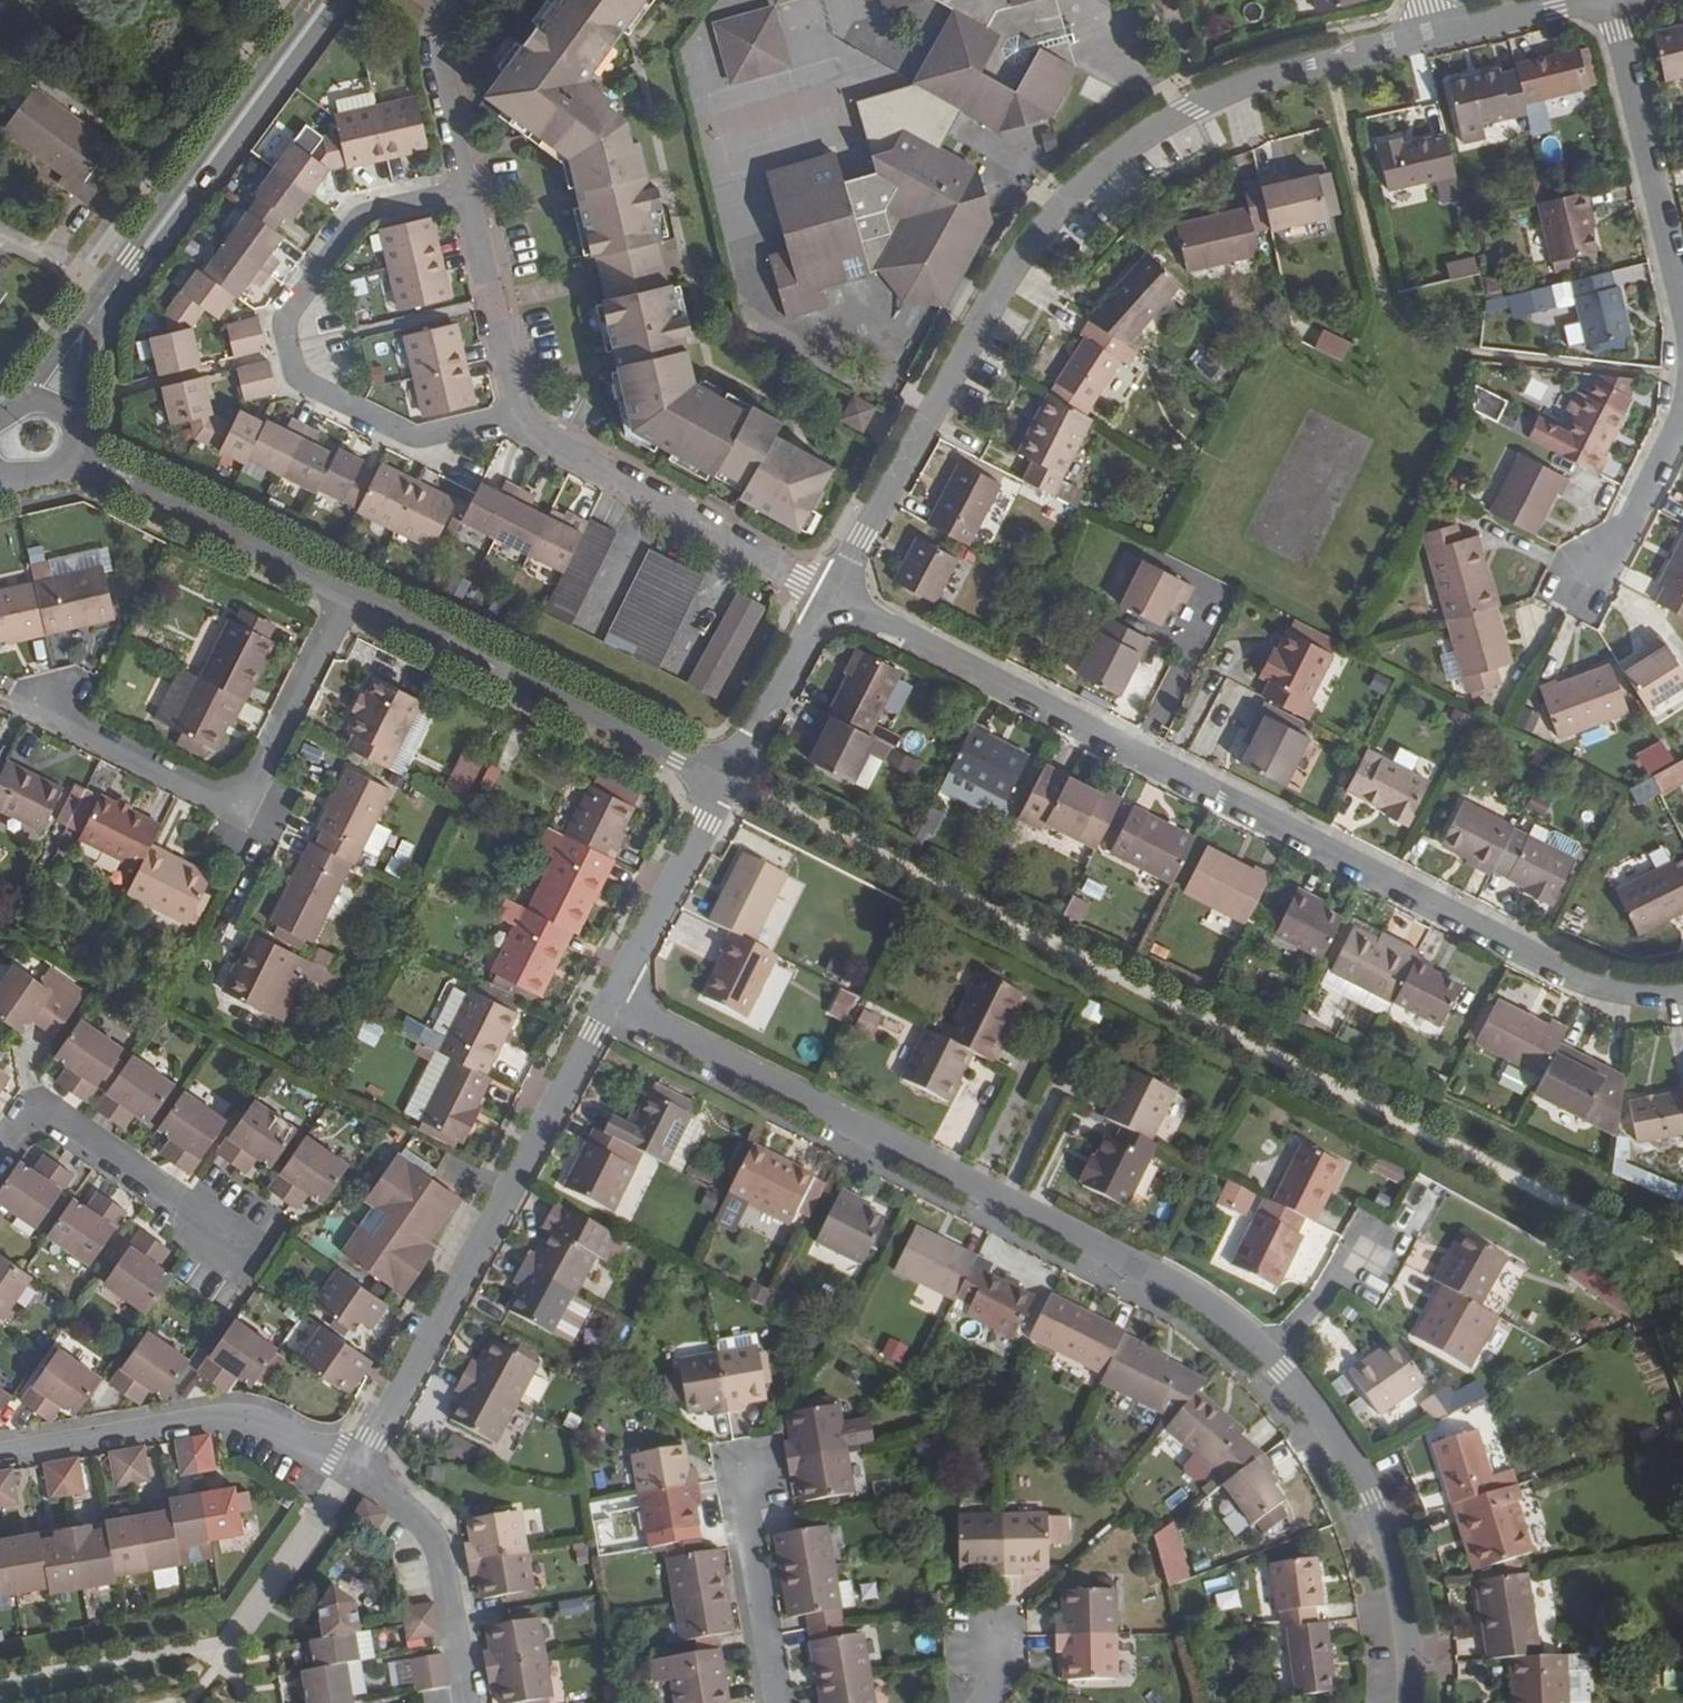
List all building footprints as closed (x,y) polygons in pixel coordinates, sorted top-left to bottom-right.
[(594,256),(600,255),(657,242),(663,241),(656,210),(663,209),(658,186),(650,188),(640,141),(633,143),(627,118),(611,106),(614,100),(587,80),(645,0),(558,0),(487,96),(570,159),(594,256)] [(823,289),(880,273),(893,279),(913,291),(930,299),(946,308),(993,227),(976,170),(939,150),(962,108),(1000,128),(1049,114),(1076,64),(1071,45),(1077,43),(1071,23),(1065,25),(1058,0),(953,0),(954,6),(956,13),(918,84),(856,102),(876,174),(846,182),(837,154),(765,175),(787,251),(768,257),(787,320),(829,308),(823,289)] [(887,12),(895,10),(893,0),(884,0),(887,12)] [(893,0),(895,10),(905,7),(918,4),(911,0),(893,0)] [(956,13),(954,6),(953,0),(933,0),(956,13)] [(1366,1),(1365,0),(1316,0),(1319,12),(1366,1)] [(774,7),(714,24),(731,87),(792,70),(774,7)] [(1669,80),(1682,77),(1682,27),(1657,33),(1669,80)] [(1517,65),(1519,71),(1527,104),(1543,100),(1588,90),(1578,50),(1517,65)] [(1487,138),(1484,125),(1530,114),(1527,104),(1519,71),(1494,77),(1493,71),(1449,82),(1463,144),(1487,138)] [(1103,108),(1113,88),(1089,75),(1079,95),(1103,108)] [(114,143),(38,87),(4,132),(64,176),(59,183),(88,204),(108,177),(95,168),(114,143)] [(418,100),(375,108),(387,158),(430,148),(418,100)] [(1550,133),(1543,100),(1527,104),(1530,114),(1535,137),(1550,133)] [(336,117),(339,134),(347,167),(387,158),(375,108),(336,117)] [(1058,150),(1053,131),(1040,135),(1046,154),(1058,150)] [(294,143),(275,170),(311,197),(331,170),(347,167),(339,134),(324,137),(311,155),(294,143)] [(1378,144),(1389,190),(1436,180),(1442,205),(1464,201),(1458,174),(1448,135),(1405,145),(1403,138),(1378,144)] [(256,195),(260,199),(250,213),(277,232),(287,218),(292,222),(311,197),(275,170),(256,195)] [(1329,171),(1318,174),(1323,194),(1334,192),(1329,171)] [(1259,177),(1260,180),(1271,228),(1272,231),(1339,214),(1334,192),(1323,194),(1318,174),(1281,183),(1278,173),(1259,177)] [(1261,255),(1255,232),(1271,228),(1260,180),(1243,183),(1249,207),(1177,224),(1188,272),(1261,255)] [(1592,220),(1596,219),(1588,190),(1550,199),(1540,201),(1554,263),(1600,252),(1592,220)] [(250,213),(227,243),(274,278),(284,265),(272,255),(285,238),(277,232),(250,213)] [(431,218),(383,229),(393,270),(441,259),(431,218)] [(657,242),(600,255),(610,300),(668,287),(657,242)] [(227,243),(205,274),(236,297),(239,299),(251,284),(264,292),(274,278),(227,243)] [(1600,252),(1554,263),(1556,273),(1602,263),(1600,252)] [(1183,284),(1149,253),(1089,319),(1091,321),(1128,344),(1137,334),(1183,284)] [(403,312),(451,300),(441,259),(393,270),(403,312)] [(205,274),(200,270),(172,305),(197,324),(206,311),(219,320),(236,297),(205,274)] [(1621,287),(1616,287),(1612,270),(1573,279),(1590,347),(1594,345),(1628,337),(1634,336),(1621,287)] [(880,273),(892,289),(902,304),(924,306),(946,308),(930,299),(913,291),(893,279),(880,273)] [(1487,300),(1503,295),(1498,274),(1482,278),(1487,300)] [(1551,284),(1509,294),(1515,315),(1556,306),(1551,284)] [(8,291),(0,285),(0,302),(8,291)] [(680,316),(673,285),(668,287),(610,300),(605,301),(633,430),(715,475),(717,471),(748,487),(741,499),(799,530),(834,468),(775,437),(783,422),(753,405),(749,413),(695,385),(685,337),(693,336),(688,314),(680,316)] [(169,333),(150,337),(159,376),(202,366),(193,328),(197,324),(172,305),(165,314),(169,333)] [(250,320),(227,325),(231,342),(263,335),(259,318),(250,320)] [(1122,360),(1128,365),(1138,351),(1128,344),(1091,321),(1081,335),(1086,339),(1056,384),(1092,405),(1122,360)] [(457,324),(409,335),(418,376),(466,365),(457,324)] [(1342,362),(1351,343),(1322,329),(1313,349),(1342,362)] [(1146,343),(1137,334),(1128,344),(1138,351),(1139,352),(1146,343)] [(263,335),(231,342),(235,358),(266,351),(263,335)] [(1594,345),(1597,356),(1631,349),(1628,337),(1594,345)] [(269,361),(237,368),(240,385),(272,377),(269,361)] [(427,418),(475,407),(466,365),(418,376),(427,418)] [(1590,397),(1586,395),(1557,452),(1598,473),(1606,457),(1602,456),(1623,414),(1619,412),(1635,378),(1601,374),(1590,397)] [(171,426),(190,421),(195,440),(205,445),(220,417),(213,414),(204,376),(161,386),(171,426)] [(272,377),(240,385),(245,401),(268,396),(276,393),(272,377)] [(1019,454),(1033,461),(1022,481),(1051,495),(1060,478),(1093,419),(1054,396),(1038,423),(1036,422),(1019,454)] [(842,419),(865,430),(876,408),(855,397),(842,419)] [(1483,398),(1474,409),(1483,413),(1489,401),(1483,398)] [(1521,417),(1489,401),(1483,413),(1515,430),(1521,417)] [(233,423),(220,417),(205,445),(245,464),(248,459),(266,422),(240,410),(233,423)] [(267,419),(266,422),(248,459),(283,476),(310,422),(295,415),(287,429),(267,419)] [(325,429),(310,422),(283,476),(317,494),(319,490),(336,454),(318,446),(325,429)] [(339,449),(336,454),(319,490),(359,511),(374,481),(360,474),(365,461),(339,449)] [(1570,479),(1522,455),(1492,513),(1535,535),(1556,495),(1560,497),(1570,479)] [(1002,484),(962,463),(930,524),(971,545),(1002,484)] [(381,466),(374,481),(359,511),(397,529),(419,484),(381,466)] [(484,475),(481,482),(499,492),(503,485),(484,475)] [(1085,492),(1060,478),(1051,495),(1076,508),(1085,492)] [(481,482),(477,491),(462,521),(496,539),(521,489),(505,481),(503,485),(499,492),(481,482)] [(456,503),(419,484),(397,529),(435,547),(456,503)] [(537,496),(521,489),(496,539),(529,556),(549,516),(531,507),(537,496)] [(570,526),(549,516),(529,556),(564,573),(589,522),(575,516),(570,526)] [(617,534),(590,520),(589,522),(564,573),(545,613),(571,626),(617,534)] [(1456,525),(1424,534),(1449,621),(1499,607),(1479,536),(1460,541),(1456,525)] [(960,559),(918,538),(895,583),(936,604),(960,559)] [(1682,595),(1682,543),(1661,585),(1682,595)] [(978,554),(964,546),(959,557),(973,564),(978,554)] [(30,565),(34,582),(104,566),(100,549),(30,565)] [(704,577),(652,551),(606,643),(659,670),(704,577)] [(1196,587),(1145,561),(1122,606),(1160,627),(1174,599),(1185,605),(1196,587)] [(104,566),(34,582),(46,632),(115,615),(104,566)] [(21,642),(47,635),(46,632),(34,582),(0,590),(0,641),(20,637),(21,642)] [(739,592),(689,684),(716,698),(766,607),(739,592)] [(243,607),(236,620),(269,636),(271,637),(277,625),(243,607)] [(1499,607),(1449,621),(1458,651),(1441,656),(1447,681),(1463,677),(1467,694),(1501,685),(1496,668),(1507,665),(1502,646),(1509,643),(1499,607)] [(1078,675),(1119,696),(1149,638),(1108,617),(1078,675)] [(236,620),(232,618),(202,677),(247,700),(269,656),(260,652),(269,636),(236,620)] [(1340,641),(1296,619),(1289,632),(1334,653),(1340,641)] [(1259,677),(1270,682),(1263,695),(1267,698),(1311,720),(1319,704),(1310,700),(1334,653),(1289,632),(1280,650),(1275,657),(1271,655),(1259,677)] [(1625,672),(1648,708),(1682,687),(1682,669),(1662,635),(1644,646),(1650,656),(1625,672)] [(271,637),(269,636),(260,652),(269,656),(276,640),(271,637)] [(1509,643),(1502,646),(1507,665),(1515,663),(1509,643)] [(862,650),(857,647),(843,673),(849,675),(862,650)] [(1280,650),(1274,647),(1271,655),(1275,657),(1280,650)] [(862,650),(849,675),(830,714),(871,735),(903,671),(862,650)] [(1562,682),(1560,677),(1541,684),(1562,737),(1630,712),(1612,664),(1562,682)] [(157,719),(173,727),(200,676),(182,667),(157,719)] [(348,732),(355,735),(349,749),(389,768),(423,699),(376,675),(366,695),(358,712),(348,732)] [(229,722),(235,724),(247,700),(202,677),(200,676),(173,727),(215,748),(229,722)] [(366,695),(360,693),(352,709),(358,712),(366,695)] [(1267,698),(1260,712),(1303,734),(1311,720),(1267,698)] [(1466,728),(1471,717),(1454,708),(1448,720),(1466,728)] [(892,746),(877,738),(871,735),(830,714),(825,712),(817,727),(827,732),(819,746),(812,762),(853,784),(869,754),(884,762),(892,746)] [(1285,787),(1311,738),(1303,734),(1260,712),(1252,726),(1260,730),(1252,745),(1241,765),(1285,787)] [(989,735),(991,732),(974,723),(949,772),(978,787),(1004,800),(1007,802),(1031,757),(989,735)] [(890,725),(884,737),(904,747),(910,734),(890,725)] [(1260,730),(1252,726),(1244,742),(1252,745),(1260,730)] [(827,732),(817,727),(810,741),(819,746),(827,732)] [(199,754),(205,743),(184,733),(178,743),(199,754)] [(1645,776),(1675,761),(1664,739),(1634,755),(1645,776)] [(1542,770),(1551,752),(1539,745),(1530,763),(1542,770)] [(1432,781),(1367,748),(1346,790),(1389,812),(1387,816),(1408,827),(1432,781)] [(464,750),(442,795),(462,805),(483,760),(464,750)] [(897,750),(890,764),(914,777),(921,763),(897,750)] [(869,754),(853,784),(869,791),(884,762),(869,754)] [(8,760),(0,776),(0,810),(44,831),(65,788),(8,760)] [(1660,789),(1682,778),(1682,760),(1681,761),(1653,775),(1660,789)] [(502,769),(490,764),(479,785),(491,791),(502,769)] [(1077,840),(1078,839),(1097,849),(1123,798),(1106,790),(1103,796),(1086,788),(1069,779),(1046,767),(1022,812),(1046,825),(1077,840)] [(320,827),(324,829),(317,844),(354,863),(356,863),(376,823),(393,790),(349,768),(320,827)] [(638,796),(596,775),(567,834),(613,858),(626,832),(621,829),(638,796)] [(1651,779),(1637,786),(1644,799),(1658,792),(1651,779)] [(1090,781),(1086,788),(1103,796),(1106,790),(1090,781)] [(1004,800),(978,787),(971,803),(996,816),(1004,800)] [(82,836),(81,838),(140,869),(151,846),(161,825),(129,809),(117,804),(102,797),(102,798),(86,790),(81,800),(67,829),(82,836)] [(1552,801),(1534,792),(1525,809),(1543,818),(1552,801)] [(56,823),(67,829),(81,800),(70,795),(56,823)] [(132,804),(120,797),(117,804),(129,809),(132,804)] [(1467,858),(1466,861),(1491,875),(1495,868),(1516,826),(1467,801),(1443,845),(1467,858)] [(1135,806),(1128,803),(1104,849),(1111,852),(1135,806)] [(1196,837),(1135,806),(1111,852),(1172,885),(1196,837)] [(392,830),(376,823),(364,849),(379,856),(392,830)] [(613,858),(567,834),(549,826),(538,849),(555,858),(529,909),(565,927),(572,930),(576,933),(589,905),(581,902),(597,873),(603,876),(613,858)] [(1516,826),(1495,868),(1539,890),(1536,896),(1553,905),(1582,849),(1577,846),(1572,857),(1516,826)] [(273,921),(315,942),(354,863),(317,844),(313,842),(273,921)] [(151,846),(140,869),(125,898),(186,927),(210,882),(168,861),(171,856),(151,846)] [(1208,846),(1185,892),(1246,923),(1272,873),(1256,866),(1254,870),(1208,846)] [(789,876),(745,854),(711,922),(732,933),(755,945),(789,876)] [(171,856),(168,861),(210,882),(212,876),(171,856)] [(1620,890),(1641,934),(1682,913),(1682,859),(1620,890)] [(603,876),(597,873),(581,902),(589,905),(603,876)] [(1539,890),(1527,885),(1524,890),(1536,896),(1539,890)] [(1299,888),(1275,934),(1323,958),(1343,918),(1328,910),(1312,903),(1316,897),(1299,888)] [(1073,895),(1060,921),(1078,930),(1090,904),(1073,895)] [(1316,897),(1312,903),(1328,910),(1331,905),(1316,897)] [(493,984),(531,1004),(538,992),(540,993),(549,976),(542,972),(565,927),(529,909),(526,908),(493,970),(499,973),(493,984)] [(0,918),(0,926),(13,932),(19,921),(3,913),(0,918)] [(1355,926),(1332,971),(1393,1002),(1394,1001),(1417,955),(1419,951),(1404,944),(1400,950),(1380,940),(1355,926)] [(572,930),(565,927),(542,972),(549,976),(572,930)] [(227,992),(286,1020),(306,979),(314,962),(313,961),(256,932),(227,992)] [(703,998),(748,1019),(779,956),(755,945),(732,933),(723,953),(725,954),(703,998)] [(1383,933),(1380,940),(1400,950),(1404,944),(1383,933)] [(1154,943),(1150,952),(1166,960),(1170,951),(1154,943)] [(340,956),(320,946),(313,961),(314,962),(332,970),(340,956)] [(1435,965),(1417,955),(1394,1001),(1443,1025),(1463,986),(1432,971),(1435,965)] [(832,958),(825,973),(842,982),(850,967),(832,958)] [(22,1031),(31,1018),(37,1010),(60,1027),(81,999),(46,973),(41,980),(16,961),(0,983),(0,1015),(22,1031)] [(332,992),(340,975),(314,962),(306,979),(332,992)] [(1026,994),(982,972),(947,1041),(975,1055),(997,1065),(1004,1049),(998,1045),(1008,1026),(1010,1027),(1026,994)] [(864,998),(842,988),(829,1016),(850,1026),(864,998)] [(517,1013),(470,990),(440,1051),(457,1060),(486,1074),(517,1013)] [(864,998),(850,1026),(849,1029),(870,1039),(885,1010),(864,998)] [(1479,1040),(1478,1041),(1545,1075),(1561,1044),(1568,1028),(1552,1019),(1549,1024),(1499,1000),(1479,1040)] [(1495,1007),(1487,1003),(1470,1035),(1479,1040),(1495,1007)] [(37,1010),(31,1018),(54,1035),(60,1027),(37,1010)] [(385,1024),(360,1011),(348,1036),(373,1048),(385,1024)] [(1312,1032),(1318,1020),(1300,1012),(1293,1024),(1312,1032)] [(82,1017),(57,1054),(69,1062),(75,1067),(64,1083),(86,1099),(125,1047),(82,1017)] [(902,1080),(950,1103),(975,1055),(947,1041),(927,1030),(902,1080)] [(439,1051),(422,1042),(417,1053),(434,1061),(439,1051)] [(1618,1134),(1625,1077),(1611,1069),(1607,1077),(1590,1069),(1573,1061),(1577,1052),(1561,1044),(1545,1075),(1536,1093),(1586,1118),(1618,1134)] [(440,1051),(439,1051),(434,1061),(412,1106),(409,1104),(406,1112),(407,1117),(415,1121),(416,1117),(426,1122),(426,1123),(460,1140),(466,1142),(477,1122),(470,1119),(476,1107),(492,1077),(486,1074),(457,1060),(440,1051)] [(1611,1069),(1577,1052),(1573,1061),(1590,1069),(1607,1077),(1611,1069)] [(176,1082),(134,1054),(97,1106),(119,1122),(131,1106),(137,1110),(149,1119),(176,1082)] [(75,1067),(69,1062),(58,1079),(64,1083),(75,1067)] [(0,1068),(0,1079),(6,1083),(11,1077),(0,1068)] [(1131,1069),(1106,1120),(1124,1129),(1152,1143),(1177,1093),(1131,1069)] [(666,1094),(655,1088),(651,1096),(662,1102),(666,1094)] [(185,1089),(158,1126),(171,1135),(178,1139),(167,1156),(188,1172),(227,1118),(185,1089)] [(1631,1102),(1639,1144),(1682,1135),(1682,1091),(1631,1102)] [(662,1102),(691,1117),(695,1108),(666,1094),(662,1102)] [(619,1142),(625,1145),(643,1154),(681,1173),(702,1133),(700,1127),(689,1121),(691,1117),(662,1102),(651,1096),(649,1096),(633,1128),(613,1119),(606,1135),(619,1142)] [(296,1129),(255,1099),(218,1152),(240,1168),(251,1153),(258,1157),(269,1165),(296,1129)] [(137,1110),(131,1106),(119,1122),(125,1127),(137,1110)] [(483,1110),(476,1107),(470,1119),(477,1122),(483,1110)] [(460,1140),(426,1123),(423,1130),(457,1147),(460,1140)] [(565,1189),(613,1213),(643,1154),(625,1145),(619,1142),(606,1135),(595,1129),(565,1189)] [(1082,1188),(1128,1210),(1158,1146),(1152,1143),(1124,1129),(1117,1143),(1106,1138),(1096,1157),(1092,1155),(1080,1179),(1085,1183),(1082,1188)] [(178,1139),(171,1135),(160,1151),(167,1156),(178,1139)] [(349,1165),(307,1136),(269,1188),(292,1204),(303,1188),(309,1192),(322,1202),(349,1165)] [(1345,1164),(1305,1144),(1274,1203),(1305,1220),(1314,1223),(1345,1164)] [(783,1161),(752,1147),(728,1194),(792,1226),(812,1185),(780,1168),(783,1161)] [(1407,1191),(1419,1171),(1383,1152),(1373,1172),(1407,1191)] [(51,1158),(44,1153),(31,1169),(39,1175),(51,1158)] [(258,1157),(251,1153),(240,1168),(247,1172),(258,1157)] [(344,1251),(405,1294),(416,1277),(408,1271),(416,1260),(424,1265),(437,1248),(427,1241),(458,1198),(398,1154),(366,1199),(376,1206),(388,1215),(375,1234),(362,1225),(344,1251)] [(74,1176),(51,1158),(39,1175),(31,1169),(20,1161),(0,1190),(0,1201),(37,1228),(74,1176)] [(783,1161),(780,1168),(812,1185),(815,1178),(783,1161)] [(1243,1217),(1254,1193),(1232,1182),(1220,1206),(1243,1217)] [(309,1192),(303,1188),(292,1204),(298,1208),(309,1192)] [(721,1198),(707,1191),(700,1207),(713,1214),(721,1198)] [(104,1196),(98,1192),(87,1207),(93,1212),(104,1196)] [(862,1265),(885,1221),(868,1212),(853,1205),(856,1198),(842,1192),(817,1244),(862,1265)] [(87,1207),(74,1199),(48,1236),(90,1265),(127,1214),(104,1196),(93,1212),(87,1207)] [(856,1198),(853,1205),(868,1212),(872,1205),(856,1198)] [(1266,1200),(1233,1266),(1270,1284),(1285,1257),(1292,1260),(1304,1236),(1298,1233),(1305,1220),(1274,1203),(1266,1200)] [(554,1203),(542,1229),(549,1233),(552,1235),(532,1274),(575,1296),(595,1258),(614,1268),(628,1240),(554,1203)] [(388,1215),(376,1206),(362,1225),(375,1234),(388,1215)] [(917,1228),(896,1271),(955,1302),(977,1258),(917,1228)] [(142,1230),(104,1284),(147,1314),(173,1277),(159,1268),(152,1263),(165,1246),(142,1230)] [(1451,1261),(1448,1259),(1435,1283),(1444,1287),(1481,1309),(1508,1259),(1466,1235),(1451,1261)] [(171,1250),(165,1246),(152,1263),(159,1268),(171,1250)] [(1,1317),(31,1276),(23,1270),(0,1254),(0,1316),(1,1317)] [(1292,1260),(1285,1257),(1270,1284),(1278,1287),(1292,1260)] [(992,1266),(977,1258),(955,1302),(952,1308),(1014,1338),(1035,1299),(987,1276),(992,1266)] [(424,1265),(416,1260),(408,1271),(416,1277),(424,1265)] [(508,1312),(553,1337),(554,1335),(572,1345),(593,1306),(575,1296),(532,1274),(521,1268),(512,1285),(520,1289),(508,1312)] [(362,1321),(372,1328),(389,1304),(339,1269),(314,1303),(354,1331),(362,1321)] [(1620,1288),(1591,1271),(1585,1282),(1614,1298),(1620,1288)] [(1415,1338),(1471,1369),(1499,1319),(1481,1309),(1444,1287),(1415,1338)] [(1081,1309),(1052,1295),(1031,1338),(1104,1376),(1123,1338),(1078,1315),(1081,1309)] [(1081,1309),(1078,1315),(1123,1338),(1125,1334),(1126,1332),(1081,1309)] [(278,1349),(236,1320),(198,1373),(220,1387),(232,1370),(238,1375),(253,1385),(278,1349)] [(344,1378),(354,1386),(372,1360),(322,1325),(298,1361),(336,1388),(344,1378)] [(147,1332),(108,1386),(131,1402),(144,1385),(150,1390),(164,1399),(189,1362),(147,1332)] [(716,1340),(719,1355),(729,1415),(746,1412),(746,1406),(767,1402),(759,1349),(758,1349),(755,1334),(716,1340)] [(1123,1338),(1104,1376),(1101,1383),(1174,1419),(1198,1391),(1202,1387),(1180,1377),(1183,1369),(1169,1362),(1140,1349),(1143,1343),(1125,1334),(1123,1338)] [(472,1361),(462,1379),(516,1406),(537,1367),(492,1342),(480,1365),(472,1361)] [(1143,1343),(1140,1349),(1169,1362),(1171,1358),(1143,1343)] [(1351,1373),(1381,1415),(1428,1385),(1399,1346),(1385,1355),(1377,1360),(1375,1357),(1351,1373)] [(59,1351),(21,1403),(42,1418),(54,1402),(61,1407),(75,1417),(100,1380),(59,1351)] [(1385,1355),(1382,1352),(1375,1357),(1377,1360),(1385,1355)] [(710,1412),(711,1418),(729,1415),(719,1355),(678,1362),(680,1373),(686,1403),(688,1415),(710,1412)] [(1183,1369),(1180,1377),(1202,1387),(1207,1381),(1183,1369)] [(238,1375),(232,1370),(220,1387),(226,1392),(238,1375)] [(686,1403),(680,1373),(665,1376),(668,1406),(686,1403)] [(450,1420),(496,1445),(516,1406),(462,1379),(455,1394),(462,1397),(450,1420)] [(150,1390),(144,1385),(131,1402),(138,1406),(150,1390)] [(12,1397),(0,1389),(0,1414),(12,1397)] [(1442,1389),(1435,1394),(1451,1416),(1459,1412),(1442,1389)] [(1174,1419),(1165,1430),(1191,1451),(1228,1482),(1264,1455),(1241,1437),(1217,1418),(1222,1411),(1198,1391),(1174,1419)] [(1435,1394),(1426,1400),(1441,1422),(1451,1416),(1435,1394)] [(61,1407),(54,1402),(42,1418),(49,1423),(61,1407)] [(788,1416),(792,1442),(783,1444),(786,1460),(846,1449),(874,1445),(869,1417),(841,1423),(838,1407),(788,1416)] [(1222,1411),(1217,1418),(1241,1437),(1246,1432),(1222,1411)] [(469,1463),(477,1443),(449,1433),(442,1454),(469,1463)] [(1478,1434),(1437,1447),(1455,1507),(1497,1493),(1478,1434)] [(210,1438),(194,1439),(199,1472),(215,1469),(210,1438)] [(176,1442),(182,1475),(199,1472),(194,1439),(176,1442)] [(685,1447),(633,1456),(641,1495),(699,1485),(697,1468),(688,1469),(685,1447)] [(142,1448),(126,1451),(132,1483),(148,1480),(142,1448)] [(803,1504),(854,1494),(846,1449),(786,1460),(789,1479),(798,1477),(803,1504)] [(110,1454),(115,1486),(132,1483),(126,1451),(110,1454)] [(1205,1481),(1214,1470),(1191,1451),(1182,1462),(1182,1473),(1193,1481),(1205,1481)] [(1254,1526),(1286,1503),(1272,1485),(1266,1477),(1273,1472),(1278,1468),(1267,1453),(1264,1455),(1228,1482),(1222,1486),(1254,1526)] [(77,1459),(61,1462),(66,1494),(82,1492),(77,1459)] [(44,1465),(50,1498),(66,1494),(61,1462),(44,1465)] [(0,1472),(0,1504),(0,1505),(16,1503),(11,1471),(0,1472)] [(1273,1472),(1266,1477),(1272,1485),(1278,1481),(1273,1472)] [(694,1505),(702,1504),(699,1485),(641,1495),(648,1536),(699,1527),(694,1505)] [(1461,1525),(1467,1524),(1482,1570),(1535,1554),(1519,1505),(1524,1503),(1518,1486),(1497,1493),(1455,1507),(1461,1525)] [(234,1488),(202,1493),(210,1539),(242,1534),(234,1488)] [(168,1499),(170,1510),(176,1545),(210,1539),(202,1493),(168,1499)] [(366,1502),(354,1521),(375,1534),(387,1516),(366,1502)] [(170,1510),(137,1516),(146,1570),(179,1564),(176,1545),(170,1510)] [(472,1543),(465,1545),(468,1563),(527,1552),(520,1513),(468,1522),(472,1543)] [(104,1522),(106,1529),(113,1575),(146,1570),(137,1516),(104,1522)] [(1049,1517),(1003,1518),(1005,1577),(1024,1577),(1024,1568),(1050,1569),(1049,1545),(1065,1545),(1064,1517),(1049,1517)] [(987,1570),(987,1578),(1005,1577),(1003,1518),(959,1519),(961,1570),(987,1570)] [(104,1522),(88,1525),(89,1532),(106,1529),(104,1522)] [(1169,1584),(1193,1575),(1173,1523),(1148,1532),(1169,1584)] [(1467,1524),(1461,1525),(1475,1572),(1482,1570),(1467,1524)] [(88,1525),(72,1528),(81,1586),(114,1581),(113,1575),(106,1529),(89,1532),(88,1525)] [(55,1538),(40,1541),(47,1587),(48,1592),(81,1586),(72,1528),(54,1530),(55,1538)] [(827,1529),(778,1538),(785,1577),(834,1569),(827,1529)] [(54,1530),(38,1533),(40,1541),(55,1538),(54,1530)] [(38,1533),(5,1538),(14,1593),(47,1587),(40,1541),(38,1533)] [(0,1539),(0,1595),(14,1593),(5,1538),(0,1539)] [(210,1539),(176,1545),(179,1562),(213,1557),(210,1539)] [(666,1546),(676,1601),(726,1592),(720,1552),(703,1555),(701,1540),(666,1546)] [(484,1600),(534,1591),(527,1552),(468,1563),(470,1581),(479,1579),(484,1600)] [(1278,1614),(1281,1614),(1283,1630),(1289,1629),(1317,1626),(1314,1608),(1323,1607),(1316,1559),(1272,1565),(1278,1614)] [(785,1577),(792,1617),(808,1615),(810,1629),(844,1623),(841,1608),(855,1606),(851,1581),(836,1583),(834,1569),(785,1577)] [(1527,1575),(1478,1582),(1489,1660),(1512,1659),(1520,1658),(1540,1658),(1527,1575)] [(334,1589),(319,1610),(325,1641),(356,1635),(361,1635),(355,1604),(334,1589)] [(1215,1593),(1218,1609),(1239,1606),(1237,1589),(1215,1593)] [(1064,1619),(1057,1620),(1056,1637),(1116,1635),(1116,1591),(1064,1592),(1064,1619)] [(682,1642),(734,1633),(726,1592),(676,1601),(682,1642)] [(925,1606),(923,1592),(912,1593),(914,1608),(925,1606)] [(929,1593),(931,1605),(944,1603),(944,1593),(929,1593)] [(436,1603),(404,1609),(407,1627),(439,1621),(436,1603)] [(491,1651),(483,1652),(486,1670),(546,1660),(539,1620),(487,1628),(491,1651)] [(407,1627),(409,1642),(434,1638),(442,1636),(439,1621),(407,1627)] [(1298,1696),(1335,1691),(1326,1624),(1317,1626),(1289,1629),(1298,1696)] [(376,1661),(371,1633),(361,1635),(356,1635),(361,1663),(376,1661)] [(325,1641),(313,1643),(317,1671),(347,1665),(361,1663),(356,1635),(325,1641)] [(1066,1682),(1118,1681),(1116,1635),(1056,1637),(1057,1654),(1066,1654),(1066,1682)] [(863,1636),(812,1644),(820,1686),(870,1677),(863,1636)] [(676,1702),(729,1702),(723,1665),(720,1650),(649,1662),(653,1684),(672,1680),(676,1702)] [(438,1657),(430,1659),(435,1690),(451,1688),(446,1656),(438,1657)] [(887,1658),(888,1667),(901,1665),(900,1656),(887,1658)] [(1520,1658),(1521,1700),(1514,1701),(1514,1702),(1591,1702),(1589,1671),(1568,1672),(1565,1656),(1540,1658),(1520,1658)] [(1520,1658),(1512,1659),(1514,1701),(1521,1700),(1520,1658)] [(430,1659),(413,1661),(414,1664),(418,1687),(419,1694),(435,1690),(430,1659)] [(486,1670),(489,1688),(498,1687),(501,1702),(524,1702),(552,1698),(546,1660),(486,1670)] [(367,1696),(361,1663),(347,1665),(353,1698),(367,1696)] [(418,1687),(414,1664),(401,1667),(405,1689),(418,1687)] [(303,1673),(308,1702),(326,1702),(353,1698),(347,1665),(317,1671),(303,1673)] [(874,1698),(871,1680),(870,1677),(820,1686),(823,1702),(875,1702),(874,1698)] [(884,1678),(871,1680),(874,1698),(889,1695),(887,1684),(885,1685),(884,1678)]
